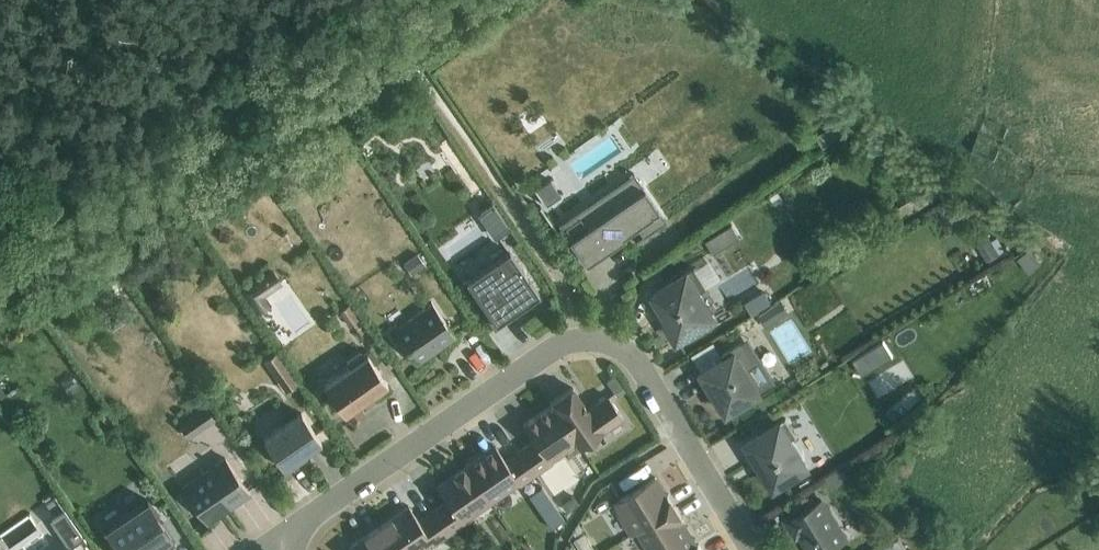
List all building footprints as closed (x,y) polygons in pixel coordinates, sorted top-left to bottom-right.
[(633,172),(558,222),(585,262),(624,235),(623,233),(635,224),(642,233),(634,239),(635,240),(666,219),(633,172)] [(549,177),(534,187),(545,203),(559,193),(549,177)] [(923,193),(892,212),(898,222),(929,202),(923,193)] [(481,210),(478,212),(492,234),(507,223),(492,201),(480,209),(481,210)] [(727,225),(709,236),(710,237),(718,249),(735,237),(727,225)] [(988,234),(975,242),(989,264),(1006,253),(997,238),(992,241),(988,234)] [(509,249),(465,278),(477,295),(484,305),(495,321),(505,315),(511,311),(523,303),(539,292),(511,252),(509,249)] [(1030,250),(1017,259),(1029,274),(1042,265),(1030,250)] [(417,252),(403,262),(411,273),(424,263),(417,252)] [(695,266),(651,293),(678,338),(718,314),(703,288),(723,276),(712,258),(696,267),(695,266)] [(273,266),(241,288),(257,311),(271,301),(265,292),(283,279),(273,266)] [(763,286),(743,297),(751,310),(751,311),(771,299),(763,286)] [(523,303),(511,311),(505,315),(495,321),(484,305),(477,295),(473,298),(494,328),(504,320),(525,306),(523,303)] [(781,297),(758,311),(767,326),(791,312),(781,297)] [(431,300),(392,327),(415,360),(429,350),(430,351),(455,334),(431,300)] [(349,302),(339,309),(349,323),(359,316),(349,302)] [(723,353),(701,366),(699,368),(701,371),(699,372),(708,387),(712,385),(728,411),(777,380),(749,336),(723,353)] [(701,366),(723,353),(715,339),(693,353),(701,366)] [(864,390),(900,371),(891,353),(884,356),(875,339),(845,355),(864,390)] [(350,364),(325,382),(352,421),(365,411),(358,402),(362,399),(387,382),(367,352),(365,354),(361,349),(346,359),(350,364)] [(275,351),(264,358),(285,389),(296,380),(275,351)] [(551,403),(574,437),(579,444),(622,415),(608,394),(588,408),(572,385),(550,401),(551,403)] [(191,414),(178,422),(188,436),(215,417),(202,399),(188,409),(191,414)] [(519,448),(535,471),(551,460),(549,457),(562,448),(560,446),(574,437),(551,403),(522,422),(534,439),(519,448)] [(300,411),(264,437),(284,467),(306,452),(305,450),(321,439),(300,411)] [(786,417),(742,444),(751,458),(756,455),(775,485),(811,463),(795,436),(797,435),(786,417)] [(465,464),(488,497),(503,487),(504,489),(517,480),(519,482),(535,471),(519,448),(505,458),(495,444),(485,451),(465,464)] [(223,455),(182,485),(206,521),(249,491),(223,455)] [(433,508),(448,531),(464,520),(463,517),(468,514),(476,509),(474,506),(488,497),(465,464),(437,484),(447,498),(433,508)] [(640,528),(677,506),(669,492),(667,493),(656,475),(621,497),(621,498),(614,502),(632,533),(640,528)] [(519,491),(543,526),(555,517),(531,483),(519,491)] [(812,549),(828,549),(850,537),(824,496),(817,501),(813,494),(802,501),(806,507),(792,516),(788,519),(797,534),(801,532),(812,549)] [(105,527),(120,549),(160,549),(171,542),(172,544),(175,542),(146,498),(105,527)] [(398,549),(411,549),(416,546),(418,549),(431,540),(432,542),(448,531),(433,508),(418,518),(408,504),(379,524),(398,549)] [(640,528),(653,549),(686,549),(698,543),(683,519),(685,518),(677,506),(640,528)] [(0,523),(0,543),(27,524),(18,510),(0,523)] [(65,512),(55,519),(65,533),(75,525),(65,512)] [(792,516),(789,513),(782,517),(796,539),(800,537),(808,549),(812,549),(801,532),(797,534),(788,519),(792,516)] [(379,524),(349,545),(352,549),(398,549),(379,524)] [(574,538),(580,549),(594,549),(583,532),(574,538)] [(879,548),(880,549),(909,549),(899,535),(879,548)] [(686,549),(704,549),(699,542),(698,543),(686,549)]
